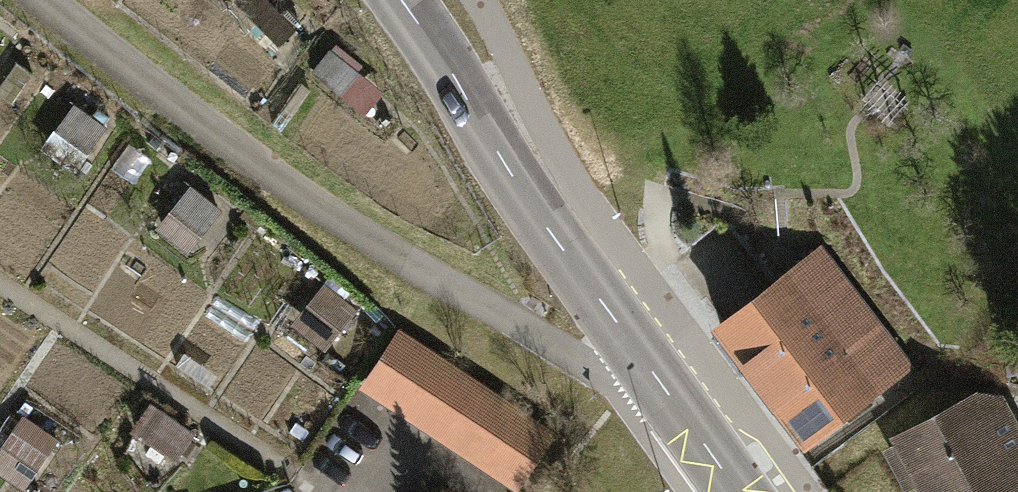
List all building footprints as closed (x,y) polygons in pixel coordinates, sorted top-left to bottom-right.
[(297,31),(267,0),(241,0),(236,5),(279,48),(297,31)] [(363,66),(336,47),(313,77),(367,119),(386,94),(358,73),(363,66)] [(20,68),(0,99),(20,112),(40,81),(20,68)] [(310,92),(298,84),(271,122),(273,123),(283,130),(310,92)] [(110,130),(79,110),(62,136),(93,156),(110,130)] [(233,219),(196,191),(166,232),(203,259),(233,219)] [(796,453),(912,365),(820,244),(704,332),(796,453)] [(359,311),(328,289),(301,327),(333,349),(359,311)] [(554,435),(404,334),(368,387),(518,489),(554,435)] [(999,387),(888,442),(913,491),(1017,491),(1017,424),(999,387)] [(195,436),(156,411),(126,459),(165,483),(195,436)] [(29,423),(0,469),(36,491),(37,491),(66,447),(29,423)]
